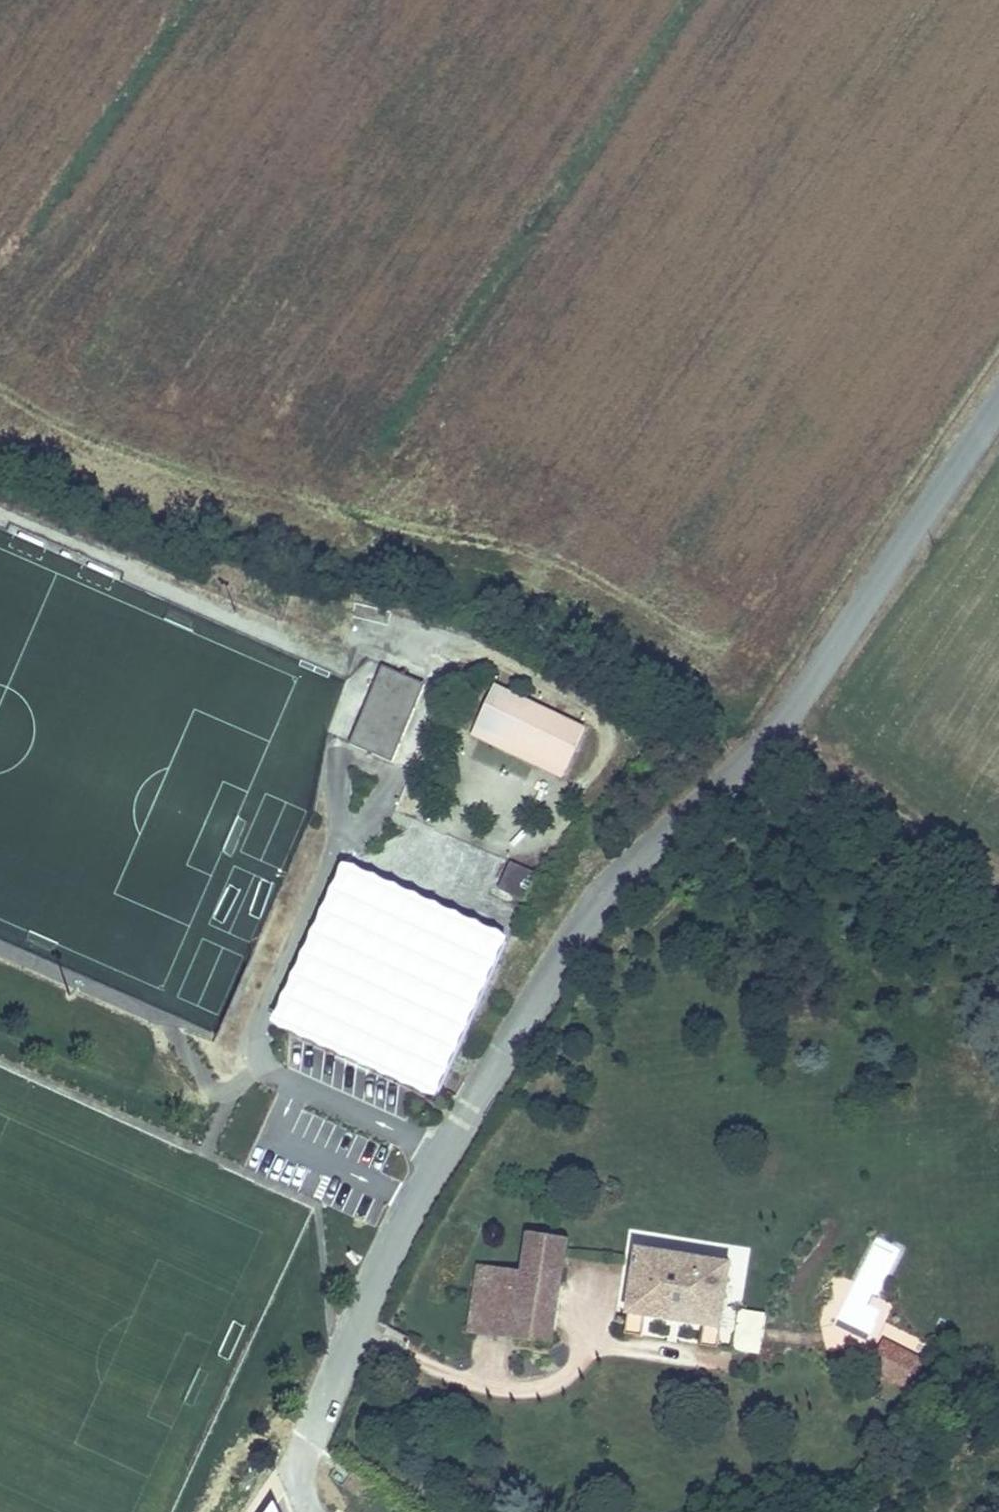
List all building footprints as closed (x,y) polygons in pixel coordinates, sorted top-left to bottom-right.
[(363,658),(330,738),(371,754),(403,672),(363,658)] [(476,674),(456,715),(549,758),(570,715),(476,674)] [(549,758),(456,715),(450,727),(546,771),(549,758)] [(471,877),(495,888),(509,859),(484,849),(471,877)] [(269,1033),(438,1100),(505,935),(336,868),(269,1033)] [(529,1281),(528,1289),(565,1296),(575,1245),(538,1238),(529,1281)] [(734,1270),(646,1257),(633,1334),(653,1337),(655,1324),(709,1333),(706,1346),(721,1350),(734,1270)] [(490,1275),(476,1342),(499,1346),(510,1279),(490,1275)] [(529,1281),(510,1279),(499,1346),(517,1349),(519,1336),(556,1343),(565,1296),(528,1289),(529,1281)] [(519,1336),(517,1349),(554,1356),(556,1343),(519,1336)] [(868,1367),(914,1392),(921,1380),(874,1355),(868,1367)]
